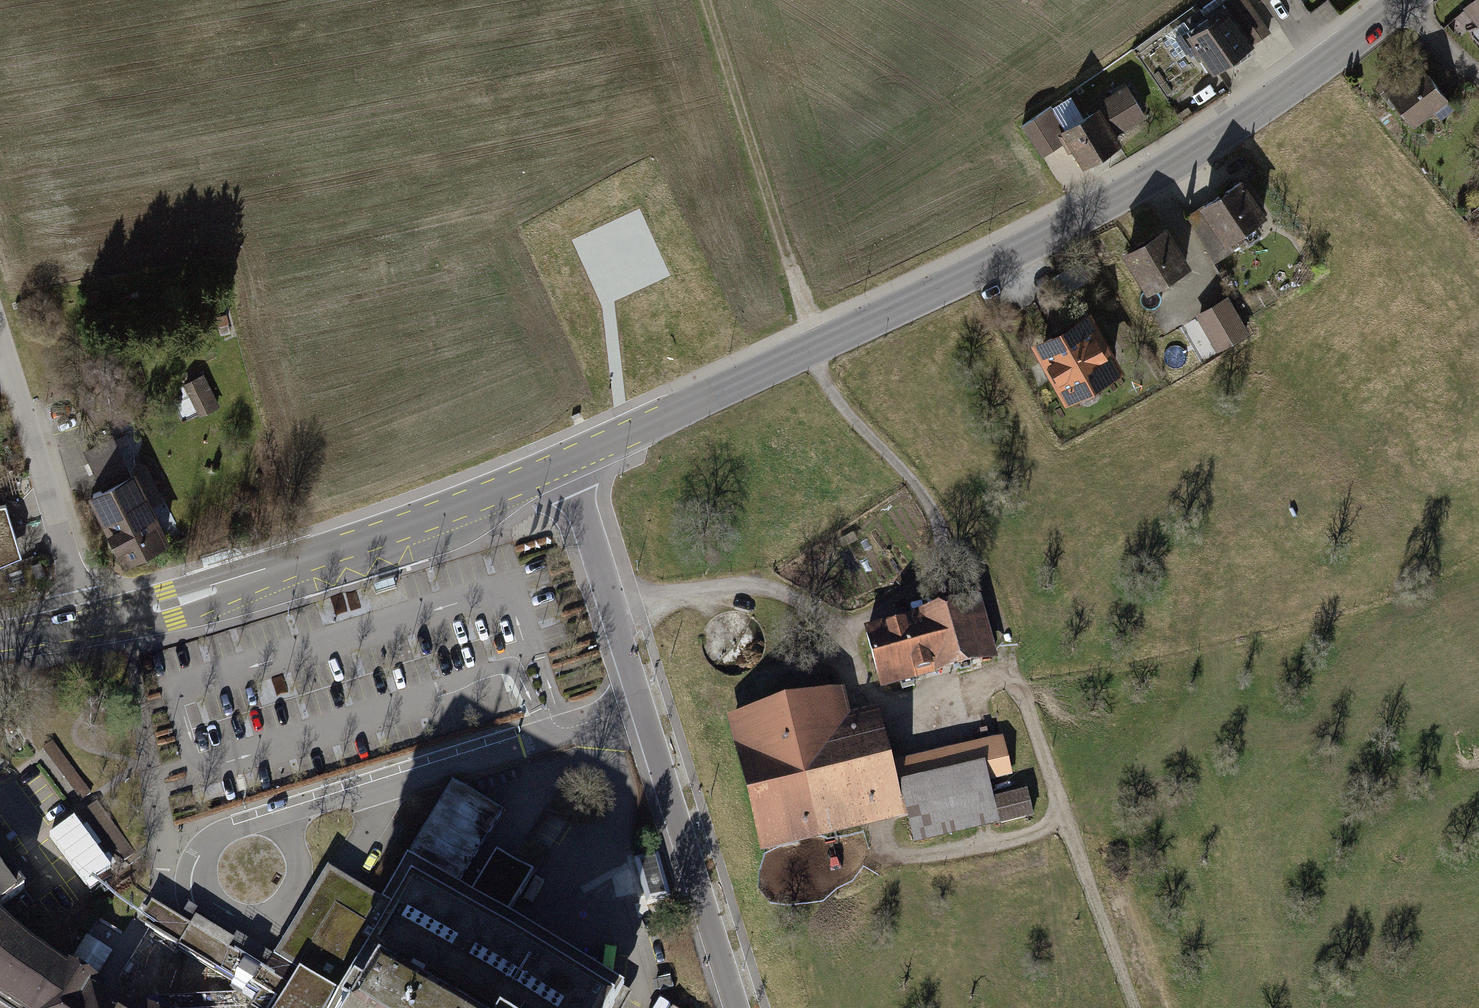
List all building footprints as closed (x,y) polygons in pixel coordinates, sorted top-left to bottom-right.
[(1273,34),(1250,0),(1235,0),(1227,6),(1223,0),(1218,0),(1202,11),(1207,19),(1188,32),(1216,72),(1231,62),(1235,68),(1255,55),(1250,49),(1273,34)] [(1467,8),(1478,24),(1478,0),(1477,0),(1467,8)] [(1399,102),(1416,125),(1437,110),(1444,120),(1459,109),(1422,60),(1381,91),(1392,107),(1399,102)] [(1075,98),(1023,127),(1042,159),(1069,143),(1079,161),(1083,158),(1088,167),(1126,146),(1122,137),(1151,120),(1131,85),(1100,103),(1103,108),(1086,117),(1075,98)] [(1271,212),(1246,175),(1189,215),(1214,251),(1271,212)] [(1170,226),(1126,252),(1151,294),(1195,268),(1170,226)] [(1229,295),(1197,315),(1220,352),(1252,333),(1229,295)] [(1034,339),(1067,400),(1127,368),(1094,307),(1034,339)] [(204,373),(181,383),(196,417),(219,407),(204,373)] [(120,433),(84,450),(102,488),(138,471),(120,433)] [(102,488),(90,495),(124,563),(173,539),(138,471),(102,488)] [(0,502),(0,564),(25,555),(9,501),(0,502)] [(950,642),(935,680),(1002,660),(980,598),(919,618),(950,642)] [(867,632),(883,695),(935,680),(950,642),(919,618),(867,632)] [(731,720),(764,857),(908,824),(914,849),(1036,820),(1030,793),(995,801),(991,786),(1016,780),(1006,740),(897,766),(884,712),(851,719),(845,693),(834,696),(828,672),(785,682),(790,706),(731,720)] [(92,795),(57,747),(45,756),(80,804),(92,795)] [(449,784),(407,852),(459,883),(503,808),(458,782),(452,778),(449,784)] [(136,856),(97,803),(85,812),(125,865),(136,856)] [(624,982),(509,912),(534,869),(496,848),(471,890),(459,883),(407,852),(381,896),(327,863),(309,894),(280,942),(264,968),(228,946),(233,937),(214,925),(195,914),(190,923),(166,909),(151,900),(139,920),(150,927),(109,994),(69,967),(66,965),(25,938),(0,916),(0,1007),(609,1007),(624,982)] [(25,888),(6,863),(0,855),(0,908),(25,888)] [(103,978),(113,948),(87,940),(77,970),(103,978)]
